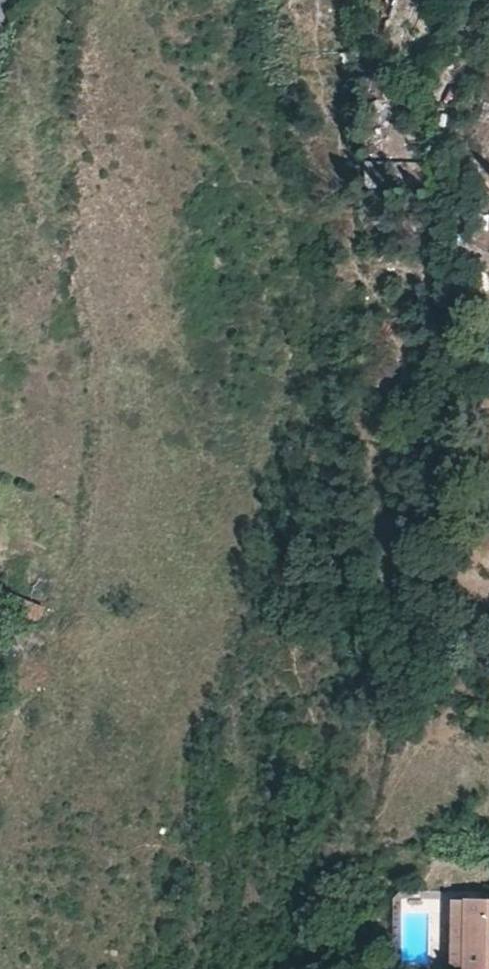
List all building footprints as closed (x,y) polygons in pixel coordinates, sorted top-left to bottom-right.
[(40,623),(45,609),(0,590),(0,609),(40,623)] [(467,967),(467,968),(488,968),(488,899),(468,899),(468,900),(467,967)] [(452,966),(467,967),(468,900),(454,900),(452,966)]
